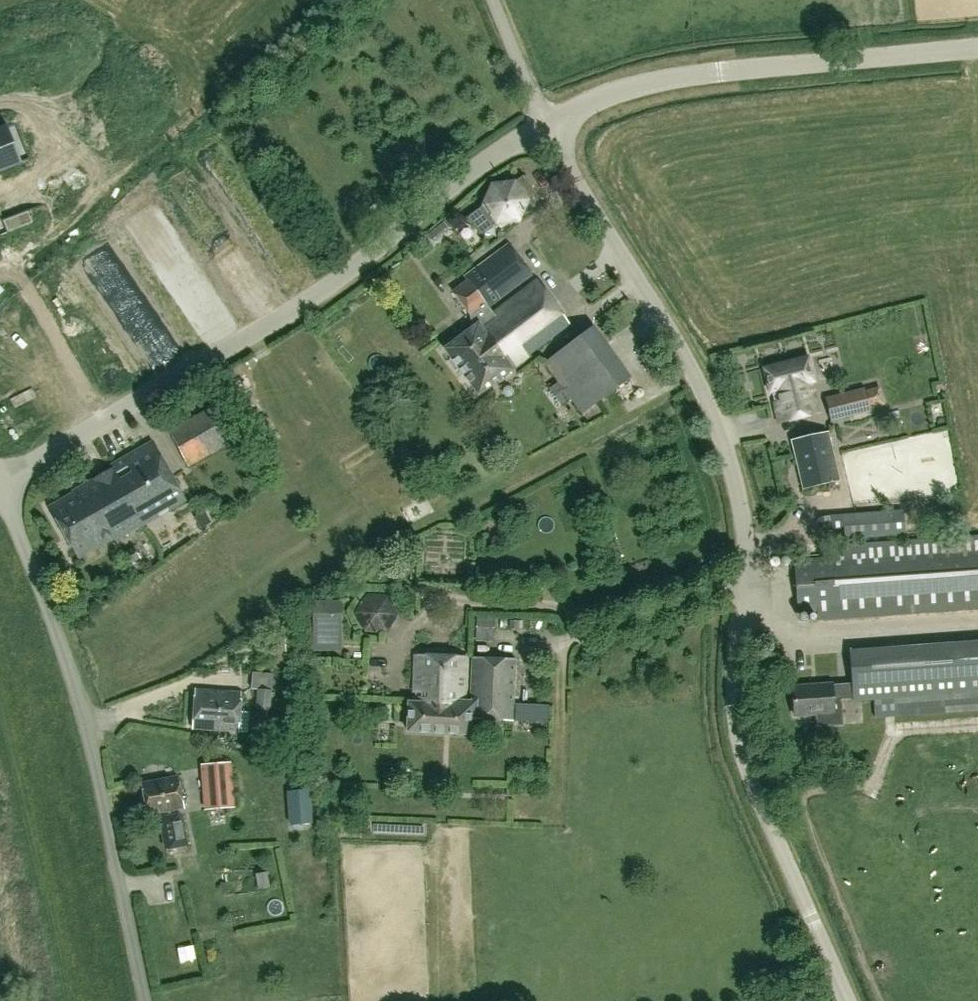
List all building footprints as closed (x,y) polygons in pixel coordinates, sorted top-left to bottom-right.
[(22,163),(21,160),(19,161),(6,128),(8,128),(6,125),(0,128),(0,172),(22,163)] [(487,205),(479,211),(492,229),(500,223),(520,220),(528,202),(545,188),(532,171),(515,184),(494,187),(487,205)] [(177,205),(187,214),(196,203),(185,195),(177,205)] [(29,211),(4,221),(8,233),(34,223),(29,211)] [(444,222),(427,236),(432,242),(449,228),(444,222)] [(560,249),(573,258),(580,247),(567,239),(560,249)] [(503,341),(554,303),(536,279),(491,313),(488,309),(533,275),(509,245),(465,278),(468,282),(456,290),(474,314),(474,326),(444,349),(462,373),(481,360),(476,354),(500,336),(503,341)] [(148,265),(162,288),(194,269),(181,246),(148,265)] [(512,367),(570,325),(554,303),(503,341),(500,336),(476,354),(481,360),(462,373),(479,395),(514,369),(512,367)] [(631,379),(592,327),(544,363),(583,414),(618,388),(631,379)] [(166,335),(137,350),(149,374),(178,359),(166,335)] [(819,412),(811,381),(813,381),(807,358),(764,369),(770,392),(772,392),(780,423),(819,412)] [(864,388),(825,398),(831,421),(870,412),(864,388)] [(233,440),(215,408),(170,433),(189,464),(233,440)] [(838,482),(827,432),(792,440),(804,489),(838,482)] [(185,500),(153,442),(113,465),(115,469),(111,472),(141,525),(185,500)] [(141,525),(111,472),(74,493),(75,495),(53,509),(79,558),(114,537),(116,540),(141,525)] [(204,512),(195,517),(201,528),(211,523),(204,512)] [(794,561),(798,612),(816,610),(817,621),(977,610),(977,548),(794,561)] [(139,559),(131,549),(123,553),(130,564),(139,559)] [(315,604),(315,648),(339,648),(339,604),(315,604)] [(494,645),(493,624),(474,624),(475,645),(494,645)] [(792,687),(794,716),(814,715),(815,727),(843,725),(841,699),(852,698),(852,700),(874,699),(875,719),(977,712),(977,642),(849,651),(851,683),(792,687)] [(464,702),(466,658),(416,656),(414,696),(409,695),(409,703),(450,705),(450,701),(464,702)] [(547,722),(549,706),(513,703),(515,660),(471,658),(470,702),(464,702),(450,701),(450,705),(409,703),(408,732),(470,734),(470,719),(547,722)] [(268,709),(270,691),(272,691),(274,674),(253,673),(252,689),(258,689),(256,707),(268,709)] [(240,713),(241,693),(195,690),(192,729),(247,734),(248,714),(240,713)] [(235,808),(231,762),(201,765),(204,810),(235,808)] [(181,797),(178,776),(143,784),(148,815),(159,813),(160,818),(158,818),(164,851),(189,846),(182,813),(181,814),(180,808),(182,808),(181,801),(185,801),(185,797),(181,797)] [(312,824),(310,790),(286,792),(289,826),(312,824)] [(516,812),(515,822),(535,823),(536,814),(516,812)]
